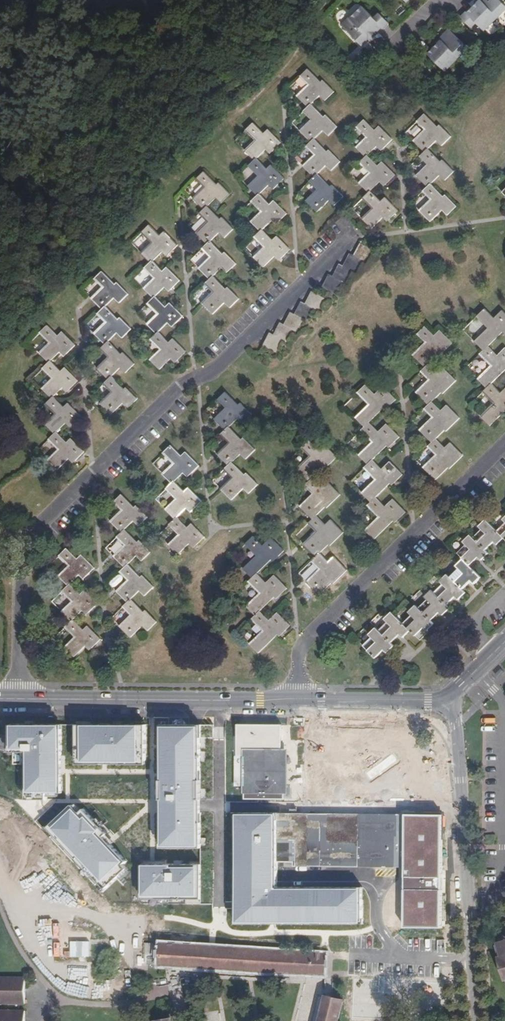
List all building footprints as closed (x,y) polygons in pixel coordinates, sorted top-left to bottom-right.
[(504,0),(479,0),(477,1),(469,10),(468,8),(462,14),(472,24),(478,19),(486,28),(504,9),(504,0)] [(370,37),(379,28),(383,24),(384,25),(390,20),(381,10),(375,15),(363,3),(351,15),(350,14),(343,21),(364,43),(370,37)] [(437,42),(452,28),(450,25),(436,40),(437,42)] [(380,30),(379,28),(370,37),(371,39),(380,30)] [(469,45),(452,28),(437,42),(429,51),(446,68),(469,45)] [(308,108),(311,104),(319,96),(325,101),(335,92),(323,81),(321,82),(308,69),(300,77),(311,88),(307,92),(304,89),(297,96),(308,108)] [(324,117),(311,104),(308,108),(304,112),(314,123),(310,127),(307,124),(300,131),(311,143),(315,140),(323,131),(328,136),(337,127),(326,116),(324,117)] [(425,153),(428,150),(437,141),(442,146),(451,137),(440,125),(437,127),(425,114),(417,122),(427,133),(424,137),(421,134),(414,141),(425,153)] [(357,147),(366,158),(368,156),(379,145),(383,149),(392,140),(379,127),(375,131),(364,120),(357,128),(366,138),(357,147)] [(254,161),(256,159),(267,148),(272,152),(281,143),(268,130),(264,134),(254,123),(246,131),(255,141),(245,151),(254,161)] [(327,152),(315,140),(311,143),(307,147),(317,158),(313,162),(310,159),(303,167),(314,178),(318,175),(326,166),(331,171),(341,162),(329,150),(327,152)] [(440,162),(428,150),(425,153),(420,157),(430,168),(426,171),(424,168),(417,176),(427,187),(431,184),(440,176),(445,181),(454,172),(443,160),(440,162)] [(360,183),(369,193),(371,191),(383,180),(387,184),(396,175),(382,162),(378,166),(368,156),(366,158),(360,164),(369,174),(360,183)] [(266,169),(256,159),(254,161),(248,167),(258,177),(248,187),(257,196),(259,194),(271,183),(275,188),(284,179),(270,165),(266,169)] [(204,210),(207,207),(216,199),(221,203),(230,194),(219,183),(217,185),(204,172),(197,179),(206,191),(203,194),(200,192),(194,199),(204,210)] [(330,187),(318,175),(314,178),(310,183),(319,193),(316,197),(313,194),(306,201),(317,213),(329,201),(334,206),(343,197),(332,185),(330,187)] [(444,197),(431,184),(427,187),(423,192),(433,203),(430,207),(427,204),(420,211),(431,222),(443,211),(448,216),(457,207),(445,195),(444,197)] [(371,191),(369,193),(363,199),(372,209),(362,219),(372,229),(386,216),(390,220),(399,211),(385,197),(381,202),(371,191)] [(270,205),(259,194),(257,196),(251,202),(261,213),(251,222),(260,232),(263,230),(273,219),(278,223),(287,214),(274,201),(270,205)] [(207,245),(211,242),(219,234),(224,238),(233,229),(222,218),(220,220),(207,207),(204,210),(200,215),(209,224),(206,228),(203,226),(196,233),(207,245)] [(150,263),(153,261),(163,250),(168,255),(177,246),(164,232),(160,236),(149,226),(142,233),(151,243),(141,253),(150,263)] [(273,240),(263,230),(260,232),(254,238),(264,248),(254,258),(264,268),(277,255),(281,259),(290,250),(277,237),(273,240)] [(210,280),(214,277),(222,269),(227,273),(236,264),(225,253),(222,255),(211,242),(207,245),(203,250),(212,260),(208,264),(206,262),(199,269),(210,280)] [(373,251),(360,244),(354,256),(350,254),(343,267),(339,264),(332,277),(329,275),(323,287),(336,294),(342,282),(346,283),(352,271),(356,273),(363,261),(366,263),(373,251)] [(153,299),(156,297),(166,286),(171,291),(180,282),(167,268),(163,272),(153,261),(150,263),(144,269),(154,279),(144,289),(153,299)] [(103,310),(106,307),(115,298),(119,303),(128,294),(117,283),(115,285),(102,272),(95,280),(105,291),(101,294),(99,292),(92,299),(103,310)] [(226,290),(214,277),(210,280),(205,285),(215,295),(211,299),(209,296),(202,303),(213,315),(225,304),(230,308),(239,299),(228,287),(226,290)] [(325,299),(318,295),(311,292),(305,304),(301,302),(294,315),(290,312),(284,325),(280,323),(273,335),(269,333),(264,342),(263,346),(277,353),(283,340),(287,342),(294,330),(297,332),(304,320),(308,321),(315,309),(319,311),(325,299)] [(156,334),(159,332),(170,321),(174,326),(183,317),(169,303),(165,307),(156,297),(153,299),(148,304),(157,314),(147,324),(156,334)] [(106,346),(109,342),(117,334),(122,338),(131,329),(120,318),(118,320),(106,307),(103,310),(98,314),(107,325),(104,329),(101,327),(94,334),(106,346)] [(489,346),(504,331),(504,313),(502,311),(494,318),(485,309),(477,317),(487,329),(475,341),(484,351),(489,346)] [(49,363),(51,361),(62,350),(67,355),(75,346),(62,332),(58,336),(48,326),(40,334),(49,344),(40,354),(49,363)] [(425,368),(429,364),(438,356),(439,357),(452,344),(440,331),(434,336),(425,327),(418,335),(428,346),(423,350),(420,348),(413,355),(425,368)] [(169,342),(159,332),(156,334),(151,340),(160,350),(150,360),(160,370),(172,357),(177,361),(186,352),(173,338),(169,342)] [(108,381),(112,377),(120,368),(125,373),(134,365),(123,353),(121,355),(109,342),(106,346),(101,350),(110,360),(106,364),(104,362),(97,369),(108,381)] [(489,346),(484,351),(480,355),(491,366),(477,379),(487,388),(492,384),(504,371),(504,349),(498,355),(489,346)] [(62,371),(51,361),(49,363),(43,369),(52,379),(42,389),(51,399),(54,397),(65,386),(69,390),(78,381),(65,368),(62,371)] [(428,405),(433,401),(442,393),(443,394),(456,381),(443,368),(438,373),(429,364),(425,368),(421,372),(431,383),(426,388),(423,385),(416,392),(428,405)] [(124,390),(112,377),(108,381),(104,384),(114,395),(110,399),(107,396),(101,403),(112,415),(123,404),(128,409),(137,399),(126,388),(124,390)] [(492,384),(487,388),(483,393),(494,404),(481,417),(490,426),(504,412),(504,389),(500,393),(492,384)] [(365,427),(370,422),(389,404),(391,405),(396,400),(383,386),(375,394),(366,385),(358,393),(368,405),(356,417),(365,427)] [(226,431),(230,427),(238,419),(243,424),(252,415),(241,403),(238,406),(226,392),(218,400),(229,412),(224,415),(222,413),(215,419),(226,431)] [(64,407),(54,397),(51,399),(46,405),(56,414),(45,424),(55,434),(57,432),(68,422),(72,426),(81,417),(68,403),(64,407)] [(432,443),(436,439),(445,431),(446,432),(459,419),(447,405),(441,410),(433,401),(428,405),(424,409),(435,420),(429,426),(427,423),(420,430),(432,443)] [(367,465),(373,460),(392,441),(394,443),(399,437),(386,424),(379,431),(370,422),(365,427),(361,431),(371,442),(359,455),(367,465)] [(229,466),(233,462),(241,454),(245,459),(255,450),(243,438),(241,440),(230,427),(226,431),(222,435),(231,446),(228,450),(225,447),(218,454),(229,466)] [(67,443),(57,432),(55,434),(49,440),(58,450),(48,460),(58,470),(71,458),(75,462),(84,453),(71,439),(67,443)] [(445,448),(436,439),(432,443),(428,447),(439,458),(433,463),(430,460),(423,467),(435,480),(449,468),(450,469),(463,456),(450,443),(445,448)] [(309,482),(313,478),(322,469),(323,471),(336,458),(324,444),(319,449),(309,440),(302,448),(312,460),(307,464),(304,462),(297,468),(309,482)] [(172,484),(174,481),(186,471),(190,475),(199,466),(186,453),(181,457),(171,446),(164,454),(173,464),(163,473),(172,484)] [(371,502),(376,498),(396,478),(398,480),(403,475),(390,461),(382,469),(373,460),(367,465),(364,468),(375,480),(362,492),(371,502)] [(245,475),(233,462),(229,466),(224,471),(234,481),(230,484),(227,482),(221,489),(232,500),(244,489),(248,493),(258,485),(246,473),(245,475)] [(312,519),(317,516),(325,507),(326,509),(340,495),(327,482),(322,487),(313,478),(309,482),(305,486),(315,497),(310,503),(307,500),(300,507),(312,519)] [(175,519),(178,517),(189,506),(193,510),(202,502),(189,488),(184,492),(174,481),(172,484),(167,489),(176,499),(166,509),(175,519)] [(122,533),(125,530),(133,522),(138,526),(148,517),(137,506),(134,508),(122,495),(115,502),(124,513),(121,517),(118,514),(111,521),(122,533)] [(385,507),(376,498),(371,502),(368,506),(378,518),(365,530),(374,540),(399,516),(401,517),(406,513),(393,499),(385,507)] [(316,557),(320,553),(328,545),(330,546),(343,533),(331,520),(326,524),(317,516),(312,519),(308,524),(319,535),(313,541),(310,538),(304,544),(316,557)] [(187,527),(178,517),(175,519),(169,525),(179,535),(169,545),(178,554),(191,541),(196,546),(205,537),(191,524),(187,527)] [(364,645),(376,658),(384,649),(387,653),(394,646),(391,643),(399,634),(403,638),(410,631),(415,636),(424,628),(427,631),(433,624),(431,621),(439,612),(443,615),(449,608),(446,605),(455,597),(458,600),(465,593),(462,589),(471,582),(474,585),(481,577),(470,566),(478,557),(481,560),(488,554),(485,550),(493,542),(497,545),(504,538),(504,539),(504,524),(497,531),(485,519),(479,526),(482,529),(473,538),(470,535),(463,542),(466,545),(458,552),(464,559),(456,566),(459,569),(450,577),(448,574),(440,581),(443,584),(434,593),(432,589),(425,597),(427,600),(418,608),(416,605),(409,613),(411,615),(403,623),(392,612),(385,619),(387,622),(378,630),(376,627),(369,635),(372,638),(364,645)] [(124,568),(128,564),(137,556),(142,561),(151,552),(139,540),(138,542),(125,530),(122,533),(117,537),(127,549),(124,552),(121,549),(114,556),(124,568)] [(244,569),(253,579),(258,574),(276,555),(279,557),(284,551),(271,537),(263,545),(253,536),(246,544),(256,556),(244,569)] [(68,586),(71,584),(82,573),(86,577),(95,569),(82,555),(77,559),(67,549),(60,556),(69,566),(59,576),(68,586)] [(328,562),(320,553),(316,557),(312,562),(322,573),(317,578),(314,575),(307,582),(319,594),(331,582),(334,584),(347,570),(334,557),(328,562)] [(127,603),(132,599),(140,591),(145,596),(154,588),(143,575),(141,577),(128,564),(124,568),(120,572),(130,583),(126,587),(124,584),(117,591),(127,603)] [(258,574),(253,579),(249,582),(259,593),(246,606),(256,616),(261,611),(279,593),(281,594),(287,588),(274,575),(266,583),(258,574)] [(115,588),(125,580),(121,575),(110,583),(115,588)] [(80,594),(71,584),(68,586),(63,592),(72,601),(62,611),(71,622),(73,619),(85,608),(89,613),(97,604),(84,590),(80,594)] [(144,612),(132,599),(127,603),(123,607),(133,618),(130,621),(127,619),(120,626),(131,638),(143,626),(147,630),(156,622),(146,610),(144,612)] [(261,611),(256,616),(252,620),(263,631),(250,644),(259,654),(283,630),(285,631),(290,626),(278,613),(270,620),(261,611)] [(83,630),(73,619),(71,622),(66,627),(75,637),(65,647),(74,657),(87,644),(92,648),(100,639),(88,626),(83,630)] [(237,756),(235,756),(235,786),(243,786),(243,748),(281,749),(282,725),(237,724),(237,756)] [(28,791),(63,791),(62,771),(62,757),(62,725),(13,725),(12,752),(27,752),(28,791)] [(105,759),(140,759),(140,725),(83,725),(82,759),(105,759)] [(162,846),(201,847),(202,726),(163,726),(163,746),(163,775),(162,792),(162,808),(162,846)] [(243,793),(245,793),(284,793),(287,793),(288,749),(281,749),(243,748),(243,786),(243,793)] [(104,882),(126,861),(98,833),(100,830),(86,817),(83,819),(73,808),(52,829),(104,882)] [(362,923),(362,888),(277,888),(277,814),(236,814),(236,923),(362,923)] [(404,928),(444,928),(444,814),(404,815),(404,877),(404,928)] [(299,820),(299,815),(278,815),(279,862),(294,862),(294,866),(321,866),(358,866),(358,868),(385,867),(386,822),(374,822),(362,821),(325,821),(312,821),(299,820)] [(385,867),(400,867),(399,817),(299,815),(299,820),(312,821),(325,821),(362,821),(374,822),(386,822),(385,867)] [(142,898),(201,899),(200,865),(152,865),(143,865),(142,898)] [(326,955),(161,943),(159,965),(325,975),(326,955)] [(145,945),(147,962),(155,962),(153,944),(145,945)] [(0,979),(0,1006),(25,1006),(25,979),(0,979)] [(343,1000),(325,995),(318,1020),(338,1020),(343,1000)] [(0,1013),(0,1020),(25,1020),(25,1013),(0,1013)]
